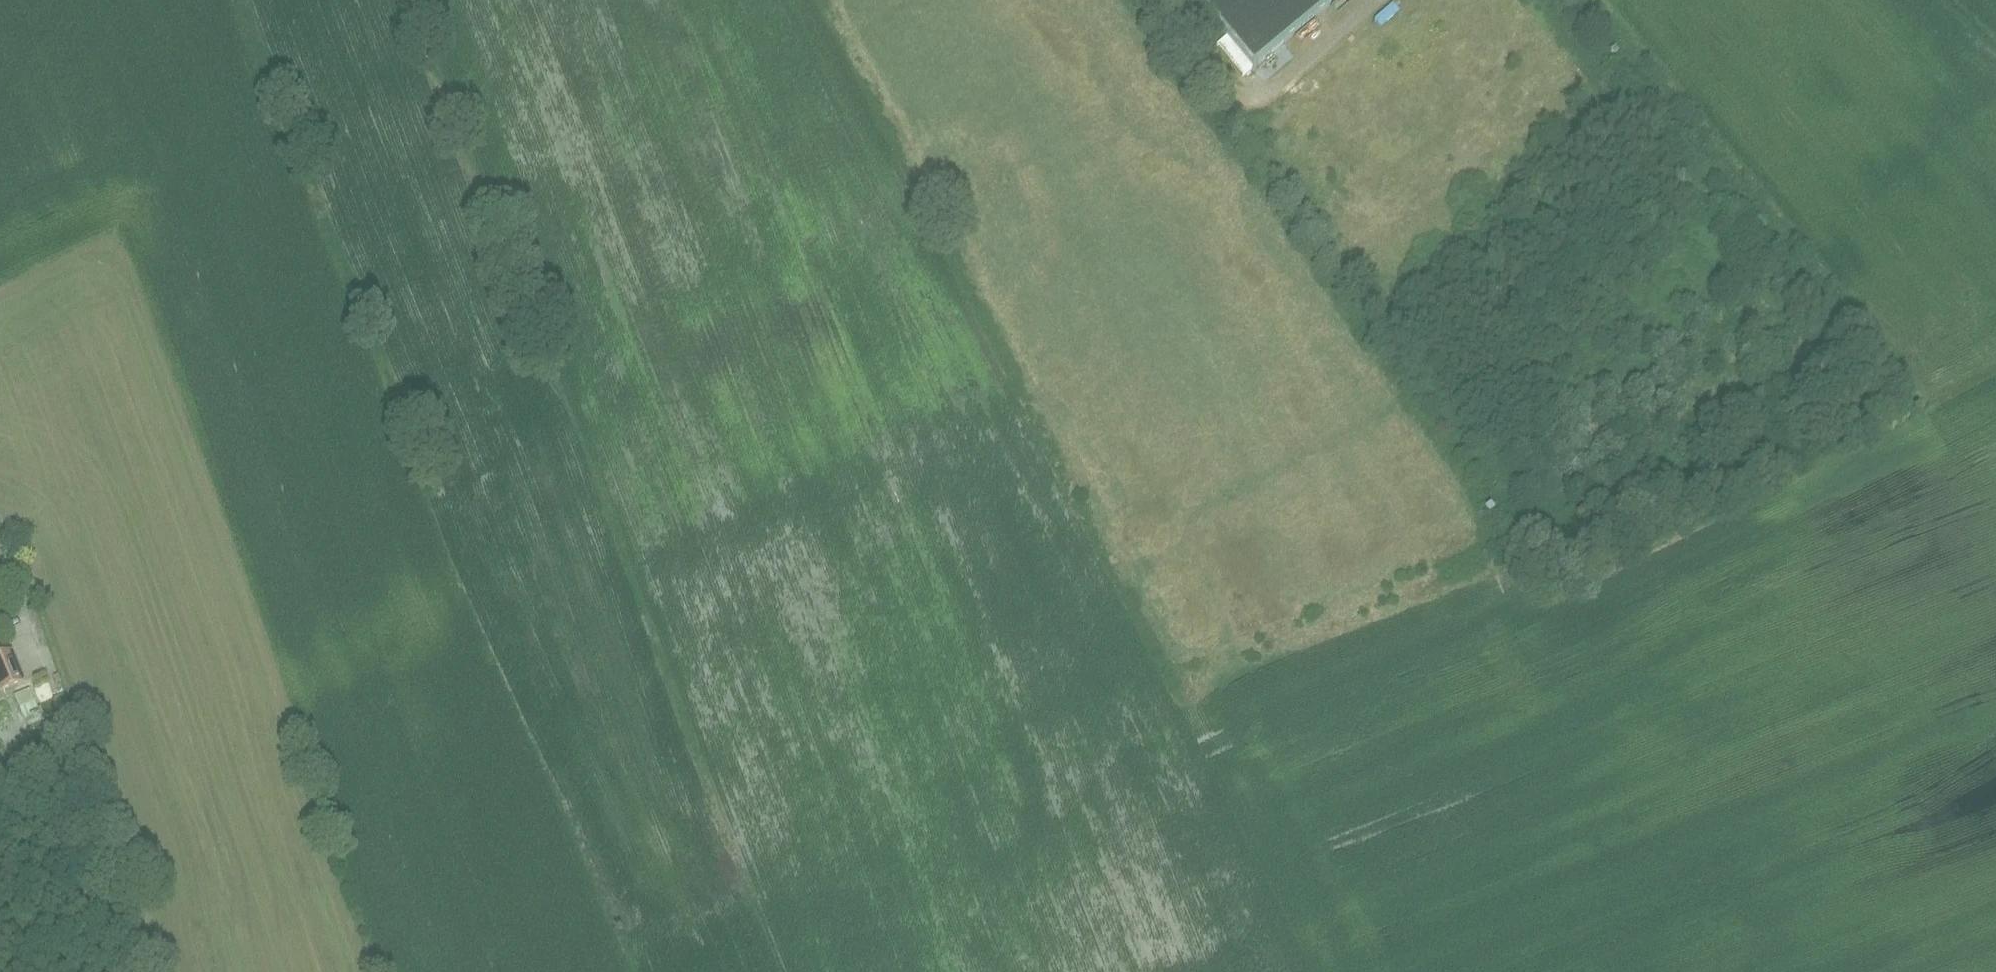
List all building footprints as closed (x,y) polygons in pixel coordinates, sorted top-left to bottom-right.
[(1252,68),(1335,0),(1196,0),(1252,68)] [(11,652),(0,656),(0,691),(23,682),(11,652)] [(33,689),(19,695),(29,719),(43,714),(33,689)]
